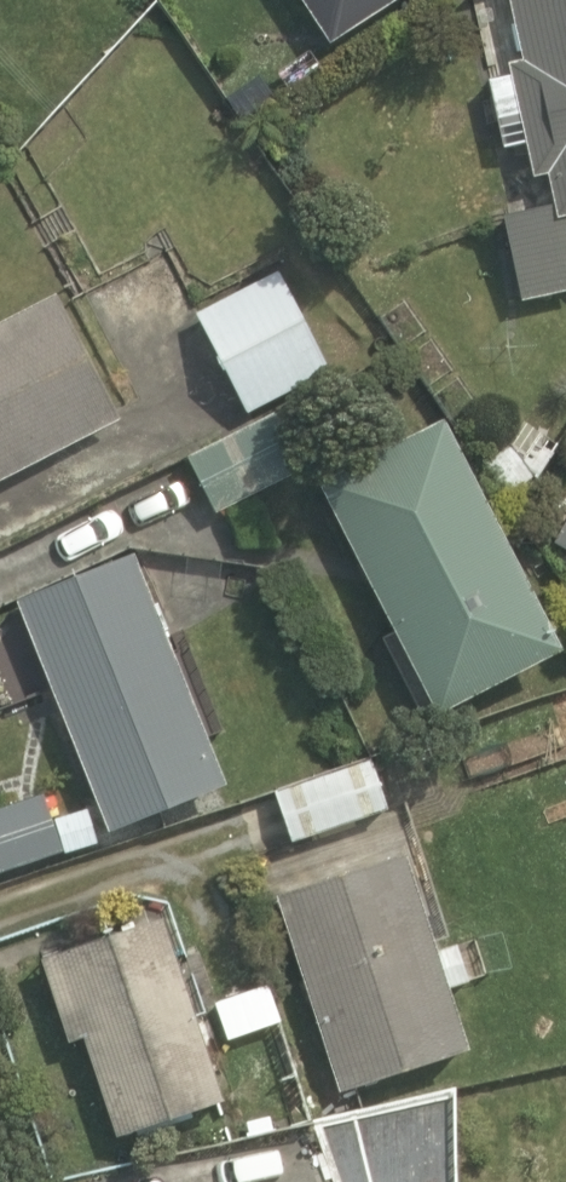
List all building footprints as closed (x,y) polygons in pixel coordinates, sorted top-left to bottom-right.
[(327,37),(388,0),(305,0),(327,37)] [(506,15),(477,21),(503,148),(530,143),(543,205),(499,214),(517,299),(565,289),(565,0),(503,0),(506,15)] [(270,265),(191,311),(251,413),(329,367),(270,265)] [(110,420),(41,280),(0,300),(0,475),(110,420)] [(438,402),(310,469),(436,709),(564,642),(438,402)] [(234,763),(129,538),(7,595),(112,819),(234,763)] [(379,741),(270,781),(291,839),(400,800),(379,741)] [(60,849),(38,785),(0,797),(0,869),(60,849)] [(463,1040),(392,831),(238,884),(267,970),(291,962),(333,1085),(463,1040)] [(227,1099),(160,908),(38,951),(69,1040),(86,1034),(122,1136),(227,1099)]
